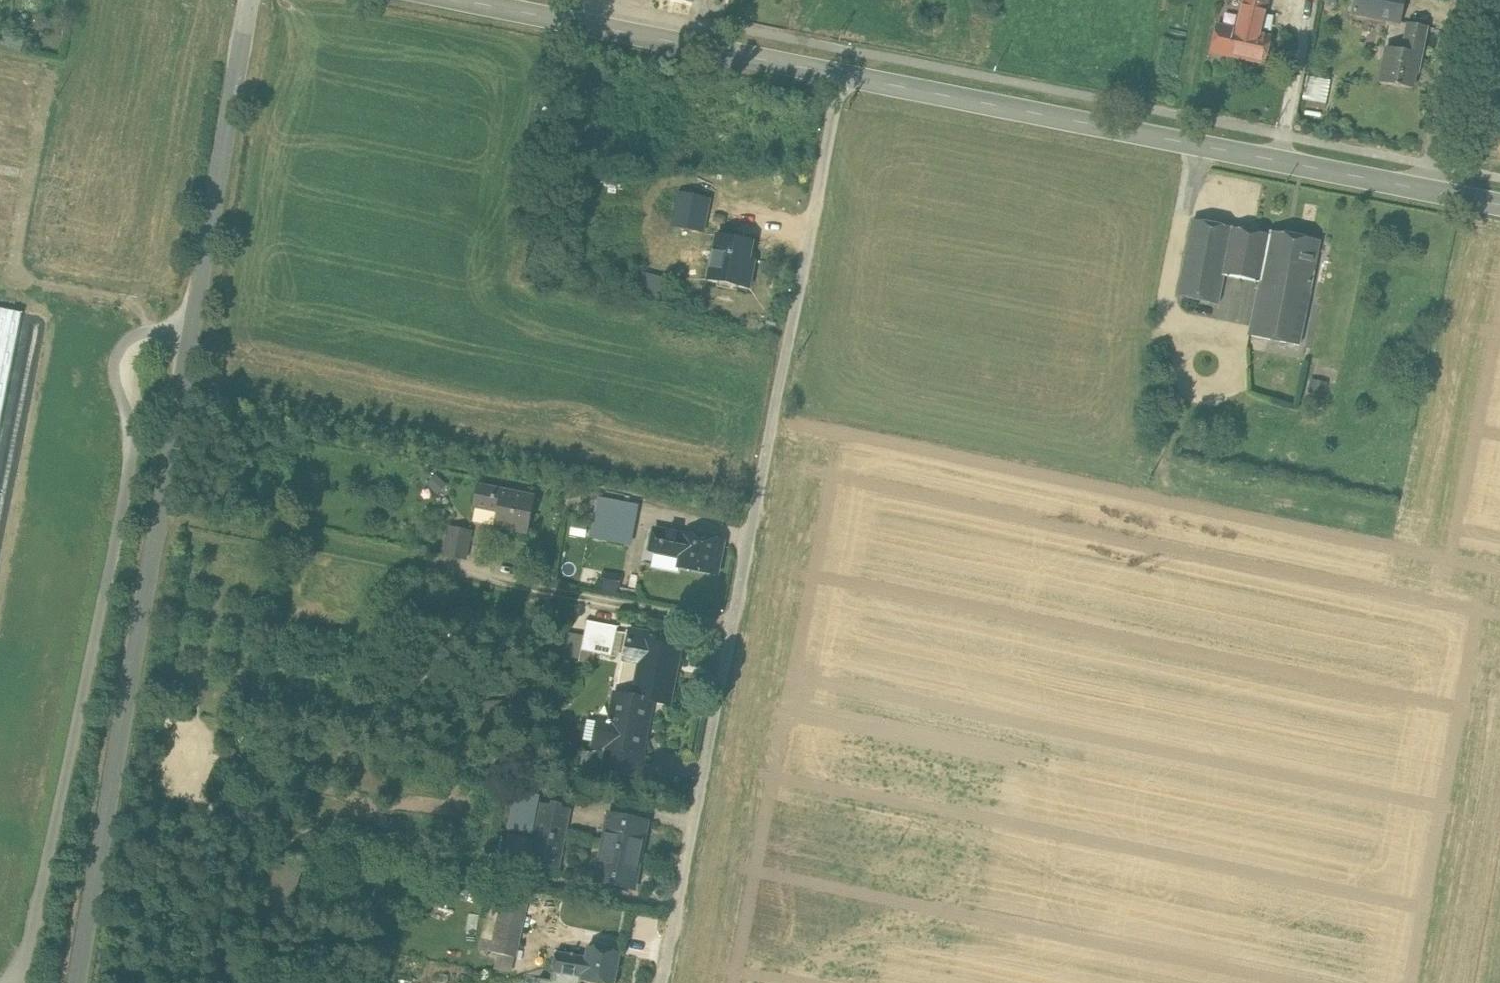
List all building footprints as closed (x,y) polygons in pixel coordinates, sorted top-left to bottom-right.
[(1353,13),(1400,22),(1404,0),(1355,0),(1353,13)] [(1243,2),(1237,29),(1236,29),(1236,30),(1217,25),(1211,52),(1265,64),(1272,36),(1261,34),(1267,7),(1258,5),(1243,2)] [(1427,26),(1409,23),(1403,50),(1387,47),(1380,83),(1400,87),(1400,86),(1413,89),(1417,66),(1419,67),(1427,26)] [(1307,104),(1329,106),(1331,76),(1308,75),(1307,104)] [(705,232),(713,197),(678,190),(671,225),(705,232)] [(1233,228),(1193,220),(1178,296),(1218,304),(1233,228)] [(1233,228),(1218,304),(1236,313),(1255,310),(1265,259),(1269,234),(1233,228)] [(1320,240),(1270,231),(1269,234),(1265,259),(1315,268),(1320,240)] [(753,241),(717,234),(708,280),(749,288),(753,268),(748,267),(753,241)] [(1315,268),(1265,259),(1255,310),(1250,335),(1300,345),(1315,268)] [(0,305),(0,447),(27,310),(8,306),(0,305)] [(534,497),(478,486),(474,506),(498,510),(495,526),(528,532),(534,497)] [(615,503),(600,500),(593,537),(608,540),(615,503)] [(636,507),(615,502),(615,503),(608,540),(629,544),(636,507)] [(471,531),(450,527),(444,555),(466,559),(471,531)] [(686,534),(655,529),(651,550),(682,556),(680,566),(716,573),(723,542),(686,535),(686,534)] [(618,627),(588,621),(581,650),(612,656),(618,627)] [(680,647),(647,641),(649,633),(630,629),(624,658),(641,662),(634,697),(634,698),(651,701),(669,705),(680,647)] [(634,697),(616,693),(611,721),(599,718),(594,745),(608,748),(604,770),(639,776),(644,753),(642,752),(651,701),(634,698),(634,697)] [(517,787),(507,785),(502,812),(512,814),(517,787)] [(569,810),(543,804),(537,834),(564,839),(569,810)] [(646,821),(611,814),(604,847),(640,854),(646,821)] [(564,839),(537,834),(531,864),(558,869),(564,839)] [(640,854),(604,847),(597,882),(633,889),(640,854)] [(528,897),(505,891),(492,952),(515,957),(528,897)] [(588,946),(586,958),(556,952),(553,971),(582,977),(582,980),(595,982),(615,982),(621,952),(588,946)] [(553,971),(551,981),(538,979),(537,982),(581,982),(582,980),(582,977),(553,971)]
